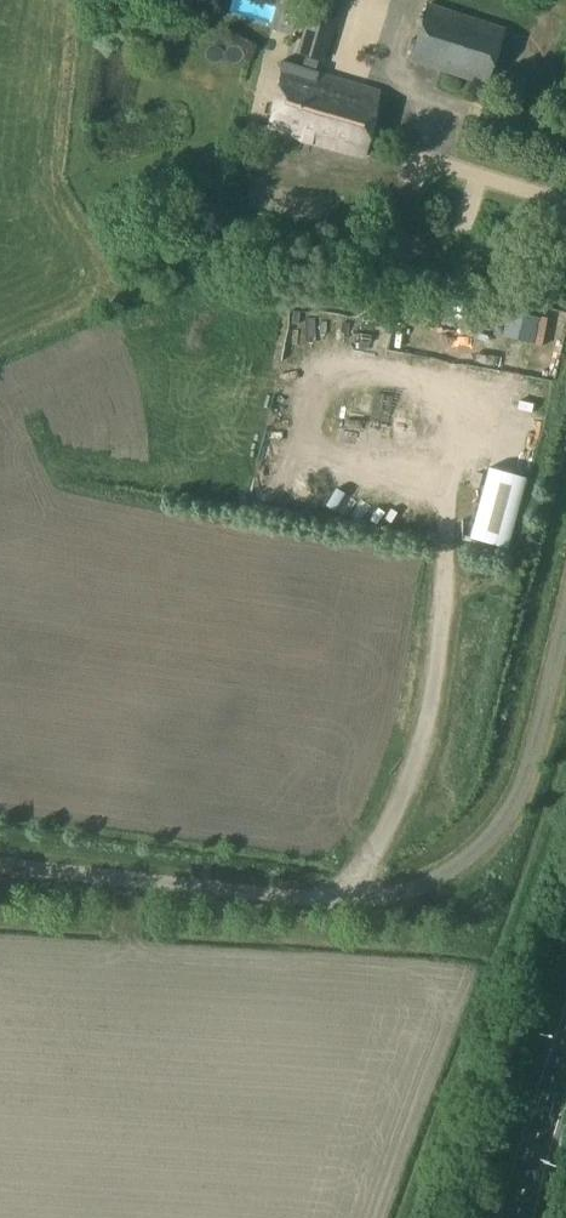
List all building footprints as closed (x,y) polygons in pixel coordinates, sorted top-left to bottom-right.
[(314,69),(317,59),(323,61),(341,0),(312,0),(296,53),(302,55),(299,65),(282,60),(278,82),(276,82),(265,131),(364,159),(370,139),(371,139),(377,111),(375,110),(381,89),(370,85),(314,69)] [(427,3),(408,60),(439,70),(487,86),(505,28),(427,3)] [(531,343),(537,316),(536,316),(510,310),(509,310),(503,336),(504,336),(530,342),(531,343)] [(469,537),(507,547),(526,477),(488,467),(469,537)]
